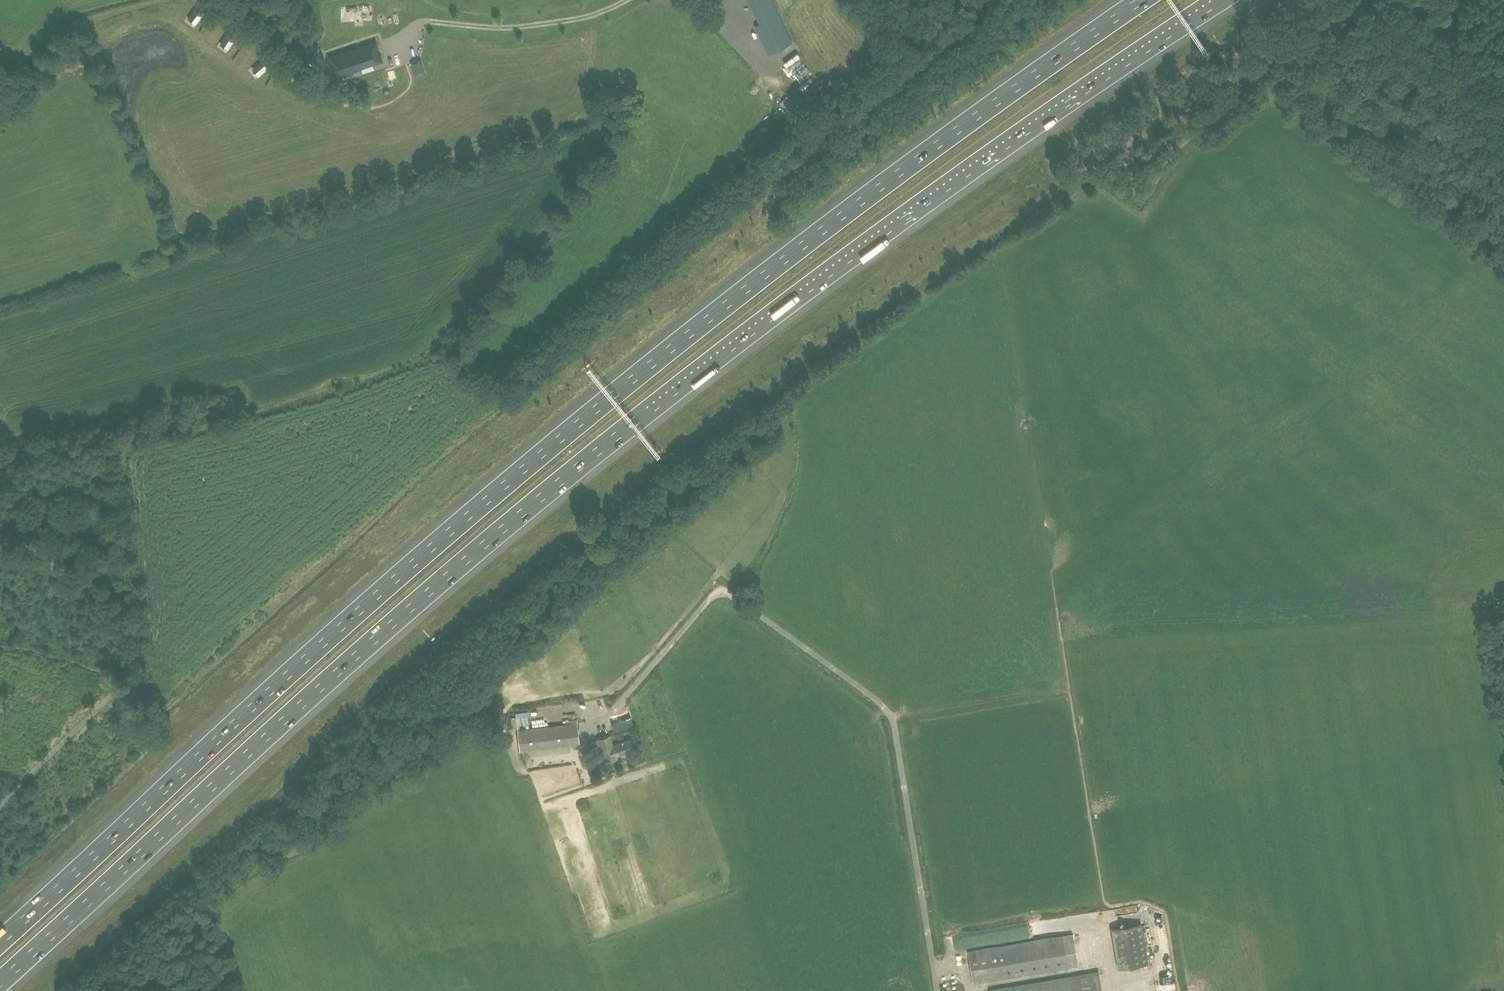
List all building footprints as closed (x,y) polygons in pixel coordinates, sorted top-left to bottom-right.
[(791,40),(772,0),(749,0),(760,24),(755,26),(768,53),(786,45),(792,42),(791,40)] [(379,55),(377,48),(375,42),(365,45),(365,23),(375,23),(375,7),(343,7),(343,9),(335,9),(335,21),(343,21),(343,23),(357,23),(357,48),(330,57),(332,63),(334,70),(336,76),(381,61),(379,55)] [(191,16),(197,20),(202,14),(196,10),(191,16)] [(752,29),(746,33),(751,44),(758,40),(752,29)] [(223,41),(229,45),(234,39),(227,35),(223,41)] [(318,45),(307,48),(307,49),(312,65),(323,61),(318,45)] [(426,73),(421,59),(411,63),(415,76),(426,73)] [(262,62),(256,67),(261,73),(267,68),(262,62)] [(524,757),(535,756),(572,752),(572,745),(580,744),(578,723),(518,730),(520,751),(523,750),(524,757)] [(598,739),(606,761),(618,757),(617,756),(632,750),(628,739),(613,744),(610,735),(598,739)] [(1111,928),(1118,968),(1148,963),(1141,923),(1111,928)] [(56,947),(60,952),(75,938),(70,933),(56,947)] [(1079,966),(1073,933),(968,951),(974,983),(1079,966)] [(1099,971),(990,990),(991,990),(1102,990),(1099,971)] [(1159,979),(1160,988),(1171,988),(1170,978),(1159,979)]
